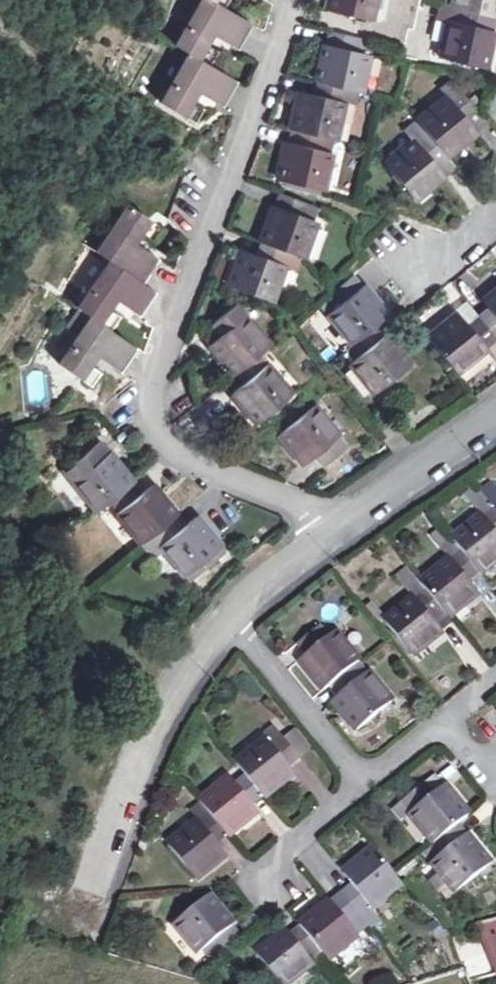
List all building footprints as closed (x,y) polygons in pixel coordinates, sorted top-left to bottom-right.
[(184,115),(192,101),(197,91),(226,108),(240,83),(211,66),(199,59),(207,45),(213,34),(240,51),(255,25),(226,8),(214,1),(215,0),(202,0),(175,44),(189,53),(161,102),(184,115)] [(214,1),(226,8),(231,0),(215,0),(214,1)] [(325,10),(375,21),(380,0),(328,0),(325,10)] [(453,7),(440,4),(437,18),(449,21),(440,57),(488,68),(495,33),(495,29),(495,25),(495,0),(454,0),(453,7)] [(317,82),(314,95),(345,101),(348,89),(361,92),(364,92),(373,55),(371,54),(356,51),(359,37),(330,30),(327,43),(325,43),(315,81),(317,82)] [(374,40),(359,37),(356,51),(371,54),(374,40)] [(219,51),(207,45),(199,59),(211,66),(219,51)] [(416,137),(387,162),(418,200),(447,175),(438,163),(447,156),(448,158),(490,123),(459,88),(449,96),(446,94),(417,119),(427,131),(418,139),(416,137)] [(348,89),(345,101),(347,101),(358,104),(361,92),(348,89)] [(345,101),(314,95),(298,92),(289,128),(290,128),(287,142),(286,142),(277,179),(325,190),(334,152),(330,151),(317,148),(319,135),(334,139),(338,140),(347,101),(345,101)] [(192,101),(184,115),(198,123),(206,109),(192,101)] [(330,151),(334,139),(319,135),(317,148),(330,151)] [(302,215),(307,202),(278,193),(274,205),(272,205),(259,240),(261,241),(256,252),(242,248),(228,284),(274,300),(288,263),(287,263),(291,251),(306,257),(320,221),(315,220),(302,215)] [(321,207),(307,202),(302,215),(315,220),(321,207)] [(59,362),(82,377),(90,365),(96,354),(123,371),(139,348),(112,330),(101,323),(110,308),(117,298),(141,314),(157,291),(146,284),(161,260),(135,243),(143,232),(151,219),(129,205),(97,251),(109,259),(77,307),(79,309),(90,316),(79,333),(59,362)] [(162,227),(151,219),(143,232),(153,239),(162,227)] [(364,351),(354,359),(350,363),(374,392),(413,361),(388,331),(386,332),(378,323),(392,312),(366,281),(365,281),(357,272),(333,292),(342,302),(329,313),(354,343),(355,341),(364,351)] [(428,334),(458,372),(489,348),(487,344),(495,337),(495,288),(483,298),(488,305),(468,322),(457,310),(428,334)] [(244,381),(231,393),(257,423),(294,392),(269,363),(268,364),(260,354),(271,344),(235,302),(213,322),(222,333),(209,345),(235,375),(237,373),(244,381)] [(122,315),(110,308),(101,323),(112,330),(122,315)] [(90,316),(79,309),(68,326),(79,333),(90,316)] [(346,349),(354,359),(364,351),(355,341),(354,343),(346,349)] [(90,365),(82,377),(94,384),(102,372),(90,365)] [(314,406),(277,436),(302,466),(315,454),(324,464),(345,446),(338,438),(339,438),(314,406)] [(161,544),(160,545),(184,575),(221,544),(197,514),(186,524),(177,514),(178,513),(154,483),(140,493),(131,483),(135,480),(102,440),(77,461),(85,471),(74,480),(73,481),(96,511),(108,502),(116,511),(115,512),(141,544),(153,534),(161,544)] [(69,474),(74,480),(85,471),(77,461),(68,468),(72,472),(69,474)] [(451,556),(420,581),(425,588),(416,595),(414,593),(384,618),(415,657),(444,631),(435,619),(444,611),(450,619),(479,595),(469,581),(480,572),(483,575),(495,564),(495,502),(483,512),(476,518),(452,537),(461,548),(451,556)] [(149,554),(160,545),(161,544),(153,534),(141,544),(149,554)] [(441,545),(451,556),(461,548),(452,537),(441,545)] [(347,690),(338,697),(333,700),(357,730),(394,699),(371,671),(370,672),(361,660),(363,661),(338,630),(330,637),(322,626),(300,644),(308,654),(301,661),(325,691),(330,687),(339,680),(347,690)] [(330,687),(338,697),(347,690),(339,680),(330,687)] [(261,732),(265,736),(269,742),(280,733),(272,722),(261,732)] [(208,810),(197,819),(168,843),(199,881),(228,856),(218,844),(228,834),(231,838),(260,813),(255,807),(265,797),(266,799),(296,775),(290,767),(300,758),(280,733),(269,742),(265,736),(235,761),(245,773),(234,781),(228,775),(199,800),(208,810)] [(435,773),(425,782),(435,793),(445,784),(435,773)] [(438,872),(448,884),(457,894),(495,861),(469,830),(467,831),(459,823),(474,811),(449,781),(445,784),(435,793),(425,782),(402,800),(412,811),(410,813),(436,842),(444,851),(430,863),(438,872)] [(189,808),(197,819),(208,810),(199,800),(189,808)] [(402,820),(410,813),(412,811),(402,800),(392,808),(402,820)] [(255,951),(282,983),(290,983),(315,963),(310,956),(320,948),(331,961),(361,937),(351,924),(363,915),(373,907),(404,884),(396,875),(372,847),(342,870),(354,884),(343,892),(332,901),(329,898),(299,923),(301,924),(290,933),(285,926),(255,951)] [(440,891),(448,884),(438,872),(429,879),(440,891)] [(210,944),(219,954),(243,935),(235,925),(236,924),(211,893),(173,925),(198,954),(200,952),(210,944)] [(485,920),(495,960),(495,918),(485,920)] [(209,962),(219,954),(210,944),(200,952),(209,962)] [(467,969),(471,981),(495,974),(495,962),(467,969)]
